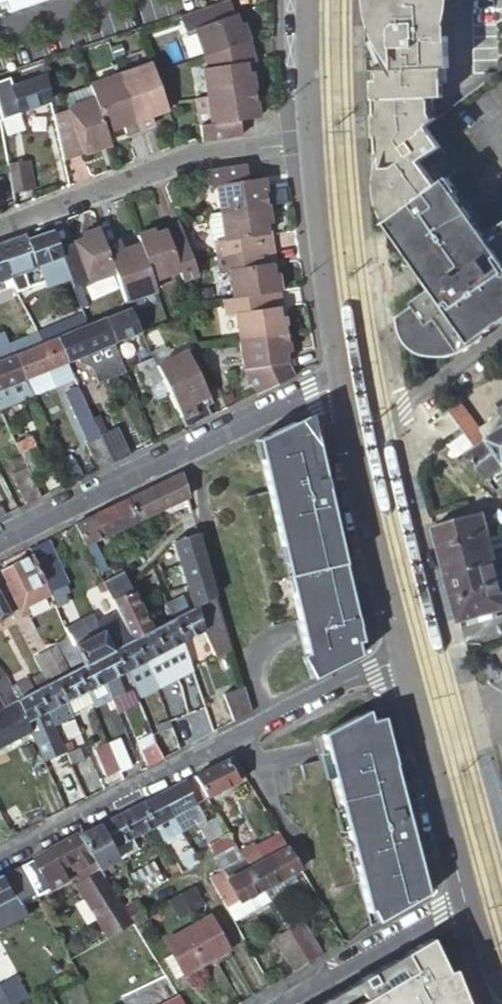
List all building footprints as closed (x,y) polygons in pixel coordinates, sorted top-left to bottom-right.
[(58,0),(0,0),(0,20),(58,0)] [(230,0),(182,17),(187,32),(195,29),(204,56),(248,41),(242,23),(238,24),(230,0)] [(377,161),(425,125),(431,121),(426,114),(425,98),(439,98),(439,84),(443,84),(441,0),(373,0),(373,15),(373,40),(374,63),(374,87),(374,111),(374,116),(375,127),(376,146),(377,161)] [(203,69),(207,97),(252,91),(249,74),(244,74),(243,64),(251,63),(248,41),(204,56),(208,68),(203,69)] [(152,64),(120,75),(140,129),(153,125),(151,117),(168,111),(166,104),(155,73),(152,64)] [(50,100),(38,68),(0,82),(0,118),(50,100)] [(120,75),(90,86),(95,100),(106,132),(122,126),(126,135),(140,129),(120,75)] [(95,100),(90,86),(61,96),(66,110),(95,100)] [(198,127),(200,142),(241,135),(239,120),(256,118),(252,91),(207,97),(212,125),(198,127)] [(207,97),(194,99),(198,127),(212,125),(207,97)] [(53,114),(64,161),(100,149),(98,144),(109,141),(106,132),(95,100),(66,110),(53,114)] [(439,146),(425,125),(377,161),(382,226),(384,225),(436,186),(418,161),(439,146)] [(109,141),(126,135),(122,126),(106,132),(109,141)] [(6,159),(12,191),(29,188),(23,156),(6,159)] [(242,166),(201,172),(203,188),(213,187),(217,214),(263,207),(259,179),(244,181),(242,166)] [(501,321),(501,223),(483,237),(453,194),(456,192),(446,178),(436,186),(384,225),(405,255),(408,253),(415,264),(424,278),(422,280),(431,294),(411,308),(394,321),(396,326),(397,328),(399,332),(401,335),(402,338),(405,341),(408,344),(411,347),(415,349),(420,352),(426,354),(431,355),(437,356),(440,356),(444,356),(449,355),(453,354),(456,353),(459,351),(501,321)] [(263,207),(217,214),(221,240),(211,242),(213,257),(264,250),(261,225),(265,224),(263,207)] [(217,214),(207,216),(211,242),(221,240),(217,214)] [(151,231),(133,238),(136,246),(149,281),(190,266),(189,261),(177,228),(153,236),(151,231)] [(24,234),(0,243),(0,258),(8,278),(24,273),(22,269),(61,255),(58,249),(52,231),(27,240),(24,234)] [(73,288),(111,274),(102,249),(95,231),(79,236),(81,241),(58,249),(61,255),(73,288)] [(136,246),(133,238),(115,244),(119,253),(136,246)] [(111,274),(121,302),(152,291),(149,281),(136,246),(119,253),(115,244),(102,249),(111,274)] [(266,263),(264,250),(213,257),(215,272),(225,271),(229,299),(271,293),(276,292),(273,274),(268,274),(266,263)] [(271,293),(229,299),(220,301),(222,316),(232,315),(236,343),(283,336),(280,318),(274,318),(271,293)] [(126,310),(124,310),(101,320),(110,343),(137,332),(126,310)] [(65,320),(34,332),(39,345),(52,339),(70,332),(65,320)] [(110,343),(101,320),(86,325),(70,332),(52,339),(63,362),(110,343)] [(39,345),(34,332),(11,341),(16,354),(39,345)] [(285,352),(283,336),(236,343),(241,371),(253,396),(288,379),(282,366),(282,365),(281,364),(280,353),(285,352)] [(21,379),(63,362),(52,339),(39,345),(16,354),(11,356),(21,379)] [(207,396),(185,353),(156,368),(183,420),(195,414),(191,404),(207,396)] [(11,356),(3,359),(0,360),(0,387),(2,386),(9,402),(28,393),(21,379),(11,356)] [(168,396),(150,358),(135,365),(146,387),(149,386),(156,401),(168,396)] [(63,362),(21,379),(28,393),(29,394),(71,378),(63,362)] [(87,386),(78,391),(84,405),(94,400),(87,386)] [(85,445),(98,470),(113,463),(100,436),(92,420),(89,415),(84,405),(78,391),(64,398),(87,444),(85,445)] [(448,412),(458,427),(460,427),(464,433),(473,445),(476,449),(467,455),(485,480),(501,468),(501,413),(479,429),(454,401),(444,408),(448,412)] [(95,412),(89,415),(92,420),(98,417),(95,412)] [(458,427),(448,412),(432,423),(443,438),(458,427)] [(357,643),(362,642),(356,617),(353,604),(338,547),(333,548),(322,505),(327,503),(311,442),(309,435),(297,439),(291,440),(287,426),(281,429),(252,443),(266,496),(281,551),(287,549),(290,562),(294,578),(297,591),(291,592),(297,621),(300,633),(303,645),(306,656),(311,655),(317,678),(360,655),(357,643)] [(13,436),(21,454),(34,483),(50,477),(29,428),(13,436)] [(113,463),(130,455),(117,428),(100,436),(113,463)] [(464,433),(448,445),(457,457),(473,445),(464,433)] [(14,472),(28,504),(41,498),(34,483),(21,454),(12,459),(17,471),(14,472)] [(185,488),(179,476),(160,485),(170,507),(189,498),(185,488)] [(170,507),(160,485),(127,500),(138,521),(138,522),(170,507)] [(138,521),(127,500),(96,515),(107,536),(138,522),(138,521)] [(481,511),(431,523),(438,548),(487,535),(487,533),(482,512),(481,511)] [(489,511),(482,512),(487,533),(494,531),(489,511)] [(107,536),(96,515),(74,525),(84,546),(107,536)] [(216,599),(213,590),(196,535),(176,541),(172,542),(194,610),(216,599)] [(487,535),(438,548),(445,577),(496,563),(488,535),(487,535)] [(48,541),(29,549),(32,556),(48,593),(59,588),(67,585),(48,541)] [(281,551),(284,564),(290,562),(287,549),(281,551)] [(32,556),(0,571),(0,572),(6,585),(5,585),(18,612),(25,609),(50,597),(48,593),(32,556)] [(445,577),(458,623),(501,611),(501,569),(498,570),(496,563),(445,577)] [(137,640),(149,633),(122,575),(101,584),(115,614),(129,643),(137,640)] [(288,579),(291,592),(297,591),(294,578),(288,579)] [(66,604),(59,588),(48,593),(50,597),(55,609),(66,604)] [(0,599),(0,621),(9,616),(0,599)] [(224,621),(217,599),(216,599),(194,610),(174,621),(184,642),(207,630),(214,655),(231,650),(222,622),(224,621)] [(25,609),(18,612),(22,620),(29,617),(25,609)] [(90,613),(62,625),(68,639),(70,644),(80,639),(78,635),(86,631),(86,630),(96,625),(95,623),(90,613)] [(118,649),(129,643),(115,614),(95,623),(96,625),(86,630),(86,631),(78,635),(80,639),(70,644),(68,639),(63,642),(71,659),(64,662),(70,674),(78,669),(97,660),(118,649)] [(184,642),(174,621),(171,622),(149,633),(137,640),(147,661),(184,642)] [(147,661),(137,640),(129,643),(118,649),(128,670),(147,661)] [(57,648),(64,662),(71,659),(63,642),(57,648)] [(118,649),(97,660),(101,668),(105,676),(108,682),(112,693),(124,688),(118,675),(128,670),(118,649)] [(44,687),(58,679),(45,652),(30,659),(42,681),(44,687)] [(311,655),(306,656),(312,680),(317,678),(311,655)] [(97,660),(78,669),(84,681),(87,687),(90,692),(92,698),(93,700),(94,702),(112,693),(108,682),(105,676),(101,668),(97,660)] [(78,669),(70,674),(58,679),(61,684),(69,700),(70,702),(73,710),(93,700),(92,698),(90,692),(87,687),(84,681),(78,669)] [(31,693),(25,681),(8,690),(3,679),(2,679),(0,680),(0,703),(2,708),(16,701),(31,693)] [(61,684),(58,679),(44,687),(40,689),(50,710),(51,713),(55,722),(74,713),(73,710),(70,702),(69,700),(61,684)] [(40,689),(44,687),(42,681),(32,686),(35,691),(40,689)] [(50,710),(40,689),(35,691),(31,693),(16,701),(27,722),(50,710)] [(226,694),(235,723),(252,714),(245,689),(226,694)] [(16,701),(2,708),(0,709),(0,735),(27,722),(16,701)] [(186,748),(200,741),(186,705),(172,710),(186,748)] [(50,710),(27,722),(43,761),(67,750),(55,722),(51,713),(50,710)] [(356,716),(321,735),(329,764),(331,763),(335,777),(332,777),(344,823),(356,868),(368,912),(383,909),(386,918),(428,894),(418,858),(416,850),(410,852),(405,831),(399,809),(405,807),(384,731),(381,718),(370,721),(357,724),(356,716)] [(176,734),(170,736),(175,754),(181,751),(176,734)] [(175,754),(170,736),(164,737),(169,756),(175,754)] [(118,740),(110,744),(113,751),(120,769),(128,765),(118,740)] [(142,750),(150,766),(164,759),(156,743),(142,750)] [(108,776),(120,770),(120,769),(113,751),(110,744),(97,749),(108,776)] [(72,763),(76,772),(88,767),(81,750),(69,755),(72,763)] [(245,778),(232,758),(193,778),(206,798),(245,778)] [(206,798),(193,778),(160,794),(173,815),(187,808),(206,799),(206,798)] [(173,815),(160,794),(142,803),(154,825),(173,815)] [(154,825),(142,803),(118,815),(130,837),(154,825)] [(399,809),(405,831),(411,830),(405,807),(399,809)] [(187,808),(173,815),(180,830),(195,823),(187,808)] [(99,825),(117,858),(136,849),(130,837),(118,815),(99,825)] [(173,815),(154,825),(157,831),(162,840),(180,830),(173,815)] [(227,833),(218,818),(200,828),(209,844),(227,833)] [(78,836),(98,868),(117,858),(99,825),(78,836)] [(227,852),(236,847),(227,833),(209,844),(212,849),(217,858),(218,858),(227,852)] [(38,857),(19,866),(35,895),(42,907),(72,891),(65,879),(75,874),(85,889),(103,877),(98,868),(78,836),(77,834),(62,842),(37,855),(38,857)] [(249,869),(289,850),(279,834),(257,845),(258,846),(248,851),(245,847),(238,851),(244,861),(249,869)] [(244,861),(238,851),(236,847),(227,852),(235,865),(244,861)] [(199,867),(195,859),(190,849),(179,853),(187,870),(188,872),(199,867)] [(289,875),(301,869),(289,850),(249,869),(261,888),(280,879),(289,875)] [(225,870),(235,865),(227,852),(218,858),(225,870)] [(148,869),(157,886),(166,881),(154,859),(145,863),(148,869)] [(261,888),(249,869),(244,861),(235,865),(225,870),(209,877),(224,905),(261,888)] [(19,866),(4,874),(0,876),(0,934),(24,920),(16,905),(35,895),(19,866)] [(141,873),(150,890),(157,886),(148,869),(141,873)] [(289,875),(280,879),(286,892),(295,887),(289,875)] [(130,921),(103,877),(85,889),(111,933),(130,921)] [(286,892),(280,879),(261,888),(269,900),(286,892)] [(269,900),(261,888),(224,905),(232,918),(269,900)] [(131,920),(141,914),(132,900),(122,906),(125,911),(131,920)] [(383,909),(368,912),(372,926),(386,918),(383,909)] [(180,969),(226,943),(208,910),(162,936),(169,949),(180,969)] [(146,919),(143,913),(141,914),(131,920),(134,926),(146,919)] [(307,963),(323,954),(302,921),(287,930),(307,963)] [(292,971),(307,963),(287,930),(272,938),(292,971)] [(458,965),(451,969),(434,935),(321,1003),(476,1003),(458,965)] [(171,973),(180,969),(169,949),(160,954),(171,973)] [(0,983),(0,990),(8,1003),(23,1003),(28,1001),(14,976),(0,983)]
